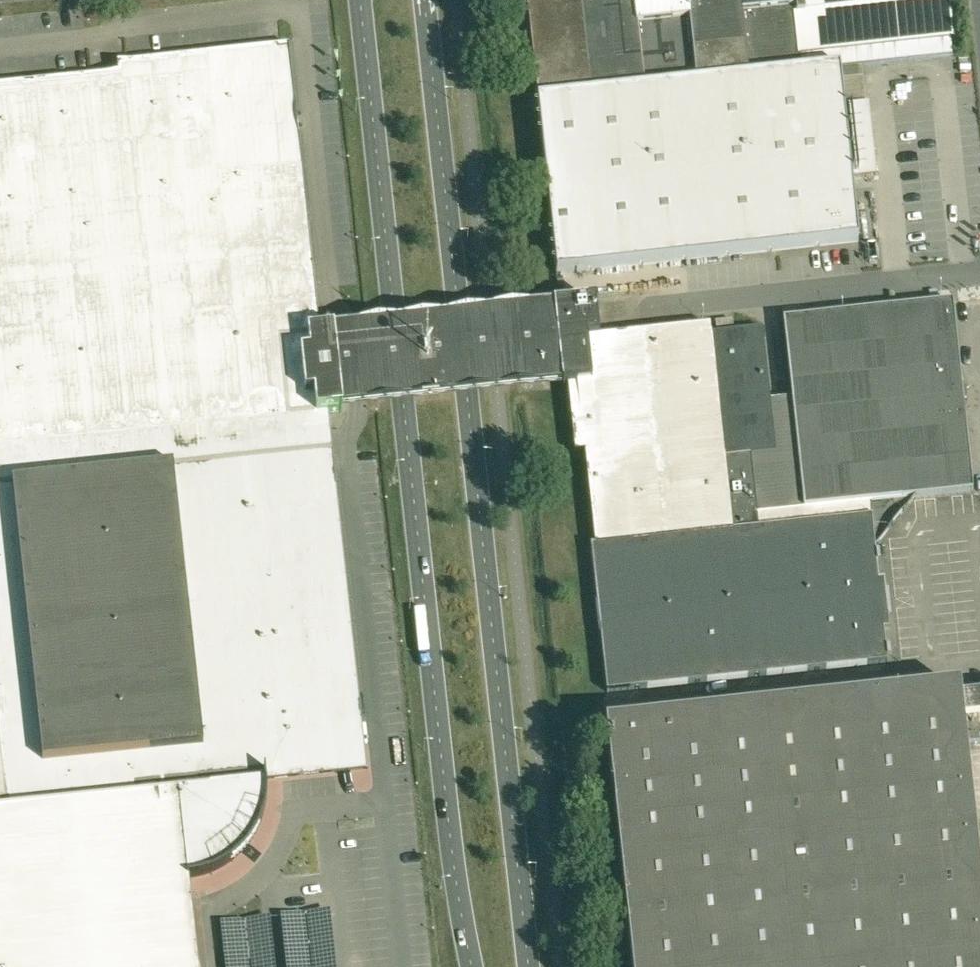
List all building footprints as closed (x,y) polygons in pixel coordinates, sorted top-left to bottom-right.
[(796,0),(528,0),(538,99),(557,275),(859,243),(852,178),(873,176),(866,108),(845,110),(841,67),(803,71),(796,0)] [(320,434),(329,433),(327,414),(342,412),(334,331),(308,334),(277,44),(126,61),(127,71),(0,85),(0,747),(7,810),(0,811),(0,966),(199,966),(188,870),(194,869),(207,866),(218,860),(228,853),(237,844),(244,834),(250,823),(254,811),(256,798),(256,791),(255,783),(254,768),(355,758),(320,434)] [(974,493),(953,303),(784,321),(793,410),(772,412),(763,329),(712,335),(711,326),(637,334),(637,335),(600,339),(596,302),(561,306),(554,307),(563,388),(568,388),(575,455),(585,454),(595,546),(592,547),(607,692),(887,662),(875,549),(915,499),(974,493)] [(563,388),(554,307),(334,331),(342,412),(563,388)] [(734,331),(732,321),(715,322),(716,333),(734,331)] [(970,865),(951,692),(901,698),(901,696),(880,698),(880,699),(873,700),(607,729),(613,787),(612,787),(614,807),(615,807),(632,966),(979,966),(979,960),(970,865)]
